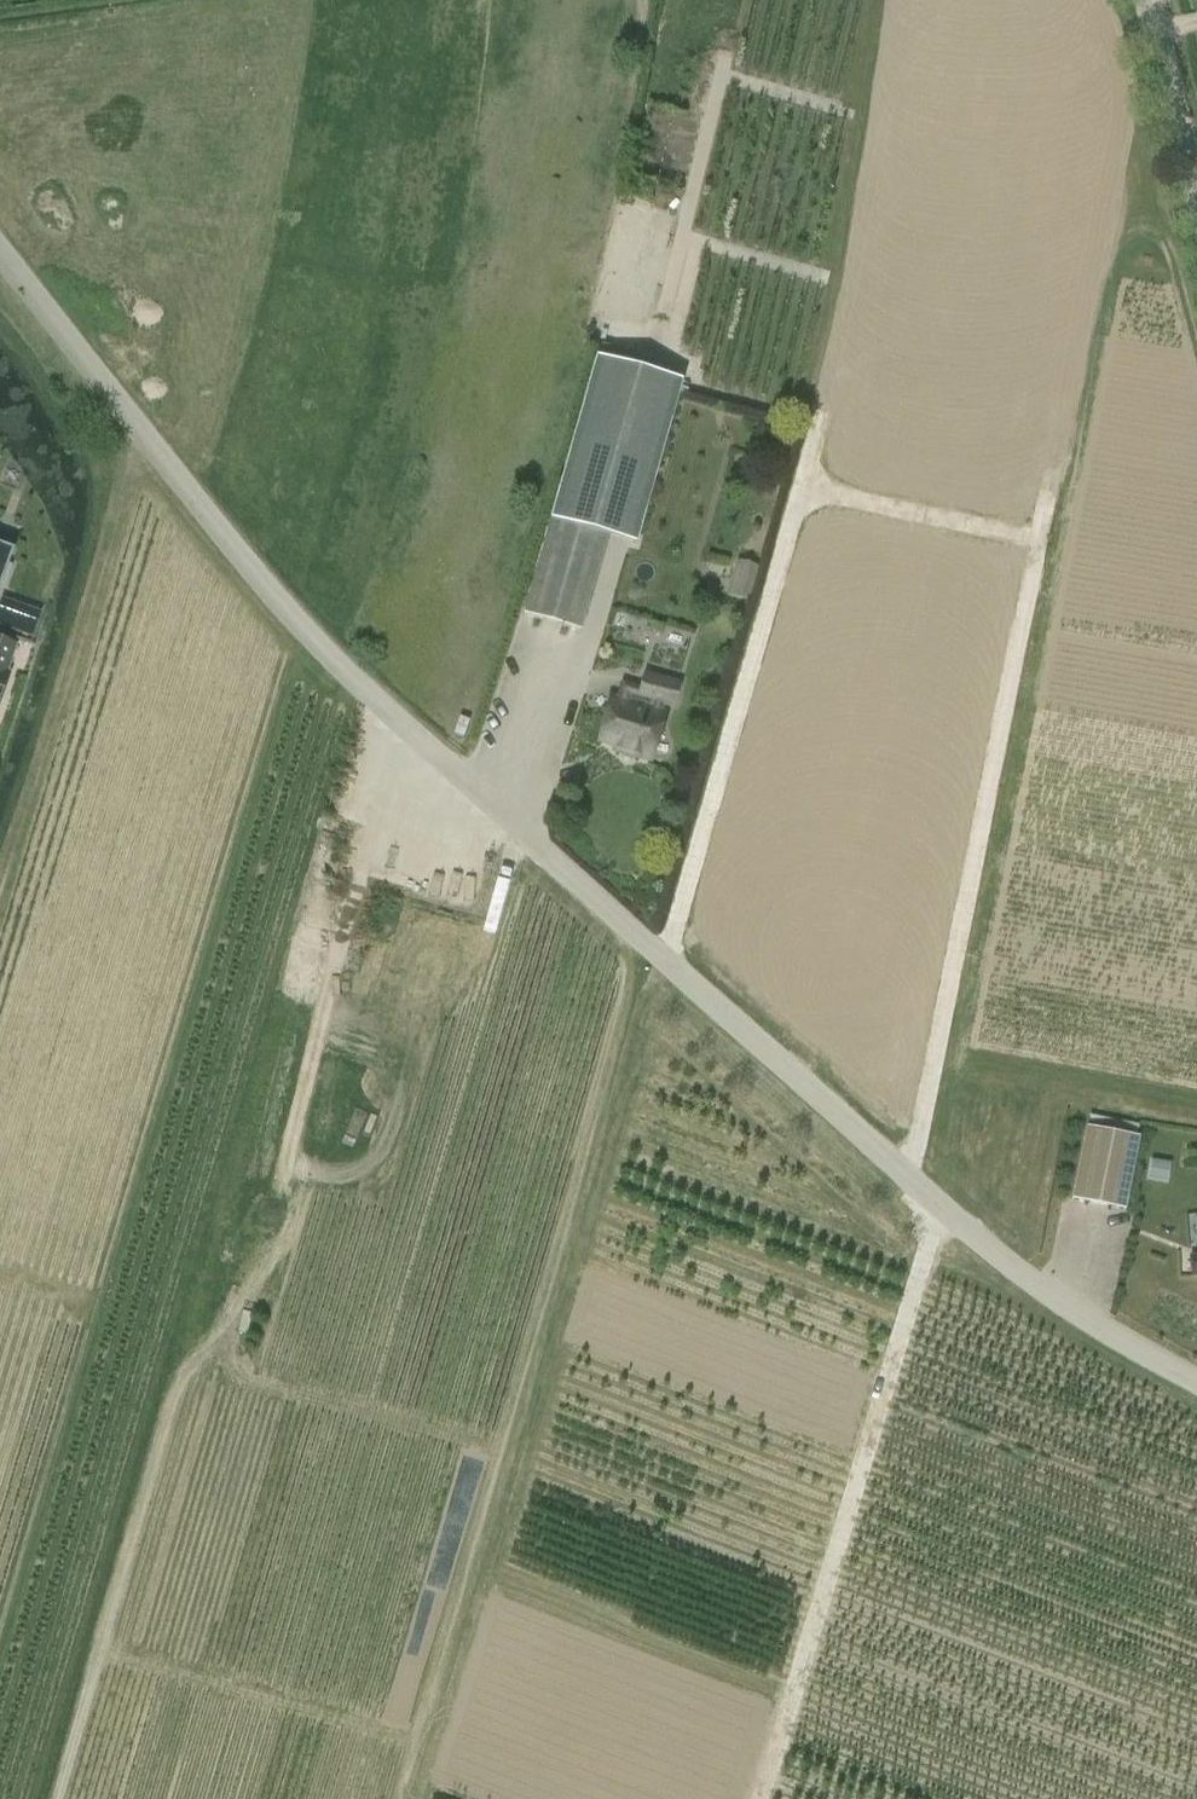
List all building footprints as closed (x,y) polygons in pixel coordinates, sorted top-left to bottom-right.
[(598,358),(550,519),(523,615),(579,631),(606,535),(636,543),(682,382),(598,358)] [(10,566),(4,564),(9,551),(0,548),(0,580),(4,582),(10,566)] [(737,558),(724,592),(743,599),(755,564),(737,558)] [(0,640),(0,696),(8,674),(5,672),(14,645),(0,640)] [(598,741),(614,746),(613,750),(650,760),(665,707),(674,709),(682,682),(645,671),(641,686),(622,681),(616,700),(611,699),(598,741)] [(1124,1210),(1138,1136),(1085,1126),(1071,1199),(1124,1210)]
